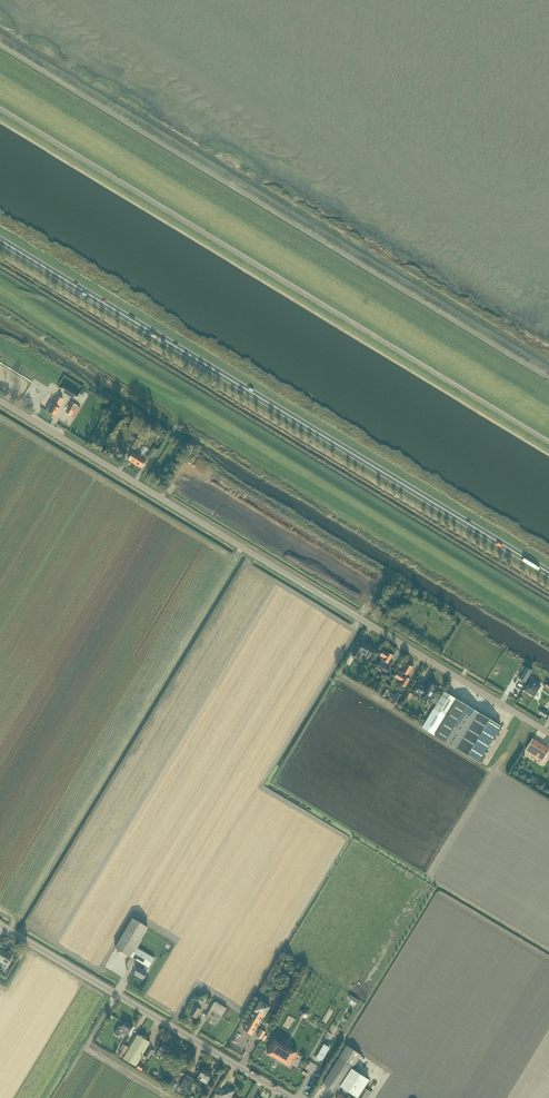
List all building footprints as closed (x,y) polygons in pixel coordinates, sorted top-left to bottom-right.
[(48,376),(45,382),(52,386),(55,379),(48,376)] [(62,391),(76,400),(79,395),(65,386),(62,391)] [(55,416),(60,409),(59,408),(64,400),(59,397),(54,405),(51,403),(47,410),(55,416)] [(81,408),(77,406),(73,403),(66,413),(71,416),(75,410),(78,412),(81,408)] [(136,450),(141,441),(134,436),(129,445),(136,450)] [(158,450),(153,447),(148,456),(153,459),(158,450)] [(140,456),(141,454),(135,451),(134,452),(133,452),(129,460),(135,464),(140,456)] [(135,464),(142,468),(147,461),(146,460),(148,457),(144,454),(142,457),(140,456),(135,464)] [(362,654),(369,658),(375,649),(364,643),(360,649),(357,646),(352,656),(359,660),(362,654)] [(381,661),(377,668),(387,674),(391,668),(387,665),(388,663),(389,663),(393,656),(388,653),(384,651),(381,656),(383,658),(381,661)] [(401,684),(406,687),(410,680),(405,677),(407,675),(408,675),(413,668),(407,664),(403,672),(401,675),(399,673),(396,677),(402,681),(401,684)] [(527,667),(519,679),(525,682),(533,671),(527,667)] [(534,696),(541,686),(530,679),(524,690),(534,696)] [(437,687),(429,683),(426,689),(418,684),(414,691),(429,701),(437,687)] [(479,762),(501,726),(445,692),(441,699),(437,705),(434,710),(446,717),(435,735),(479,762)] [(398,693),(396,695),(392,702),(398,705),(403,696),(398,693)] [(526,750),(543,760),(548,750),(548,749),(533,739),(530,743),(526,750)] [(133,918),(115,948),(131,957),(142,964),(140,968),(139,967),(135,974),(144,979),(150,968),(149,968),(155,958),(138,948),(142,941),(162,954),(168,943),(147,930),(149,927),(133,918)] [(13,956),(0,948),(0,961),(7,965),(13,956)] [(202,1006),(205,1002),(207,999),(205,998),(206,997),(202,994),(200,998),(202,999),(201,1000),(199,999),(195,1006),(190,1014),(197,1018),(202,1010),(199,1008),(201,1005),(202,1006)] [(281,1008),(283,1003),(276,999),(274,1004),(281,1008)] [(227,1008),(216,1001),(205,1018),(217,1025),(227,1008)] [(270,1007),(261,1001),(255,1010),(254,1009),(245,1025),(246,1026),(244,1030),(252,1035),(264,1016),(265,1016),(270,1007)] [(270,1030),(273,1024),(267,1020),(264,1026),(270,1030)] [(120,1026),(115,1034),(119,1037),(122,1031),(128,1035),(134,1026),(126,1021),(122,1027),(120,1026)] [(261,1030),(257,1037),(262,1039),(266,1032),(261,1030)] [(151,1042),(138,1034),(123,1059),(136,1066),(151,1042)] [(297,1053),(274,1040),(267,1053),(290,1066),(297,1053)] [(327,1061),(335,1046),(328,1043),(321,1058),(327,1061)] [(124,1044),(120,1050),(121,1050),(125,1053),(129,1047),(124,1044)] [(171,1049),(163,1044),(156,1056),(161,1058),(162,1056),(165,1058),(171,1049)] [(369,1081),(370,1080),(353,1069),(362,1055),(347,1045),(339,1057),(340,1057),(323,1083),(338,1093),(341,1087),(344,1089),(341,1094),(340,1093),(337,1097),(347,1097),(345,1097),(349,1092),(357,1097),(358,1097),(367,1097),(371,1092),(365,1088),(365,1087),(367,1088),(371,1082),(369,1081)] [(149,1059),(154,1051),(150,1048),(145,1056),(149,1059)] [(213,1074),(204,1069),(198,1078),(201,1080),(203,1077),(209,1081),(213,1074)] [(180,1088),(189,1093),(197,1081),(187,1075),(184,1080),(183,1079),(182,1080),(181,1080),(180,1083),(182,1084),(180,1087),(180,1088)] [(235,1091),(227,1086),(225,1090),(223,1089),(220,1094),(226,1097),(240,1097),(235,1095),(234,1097),(232,1096),(235,1091)]
